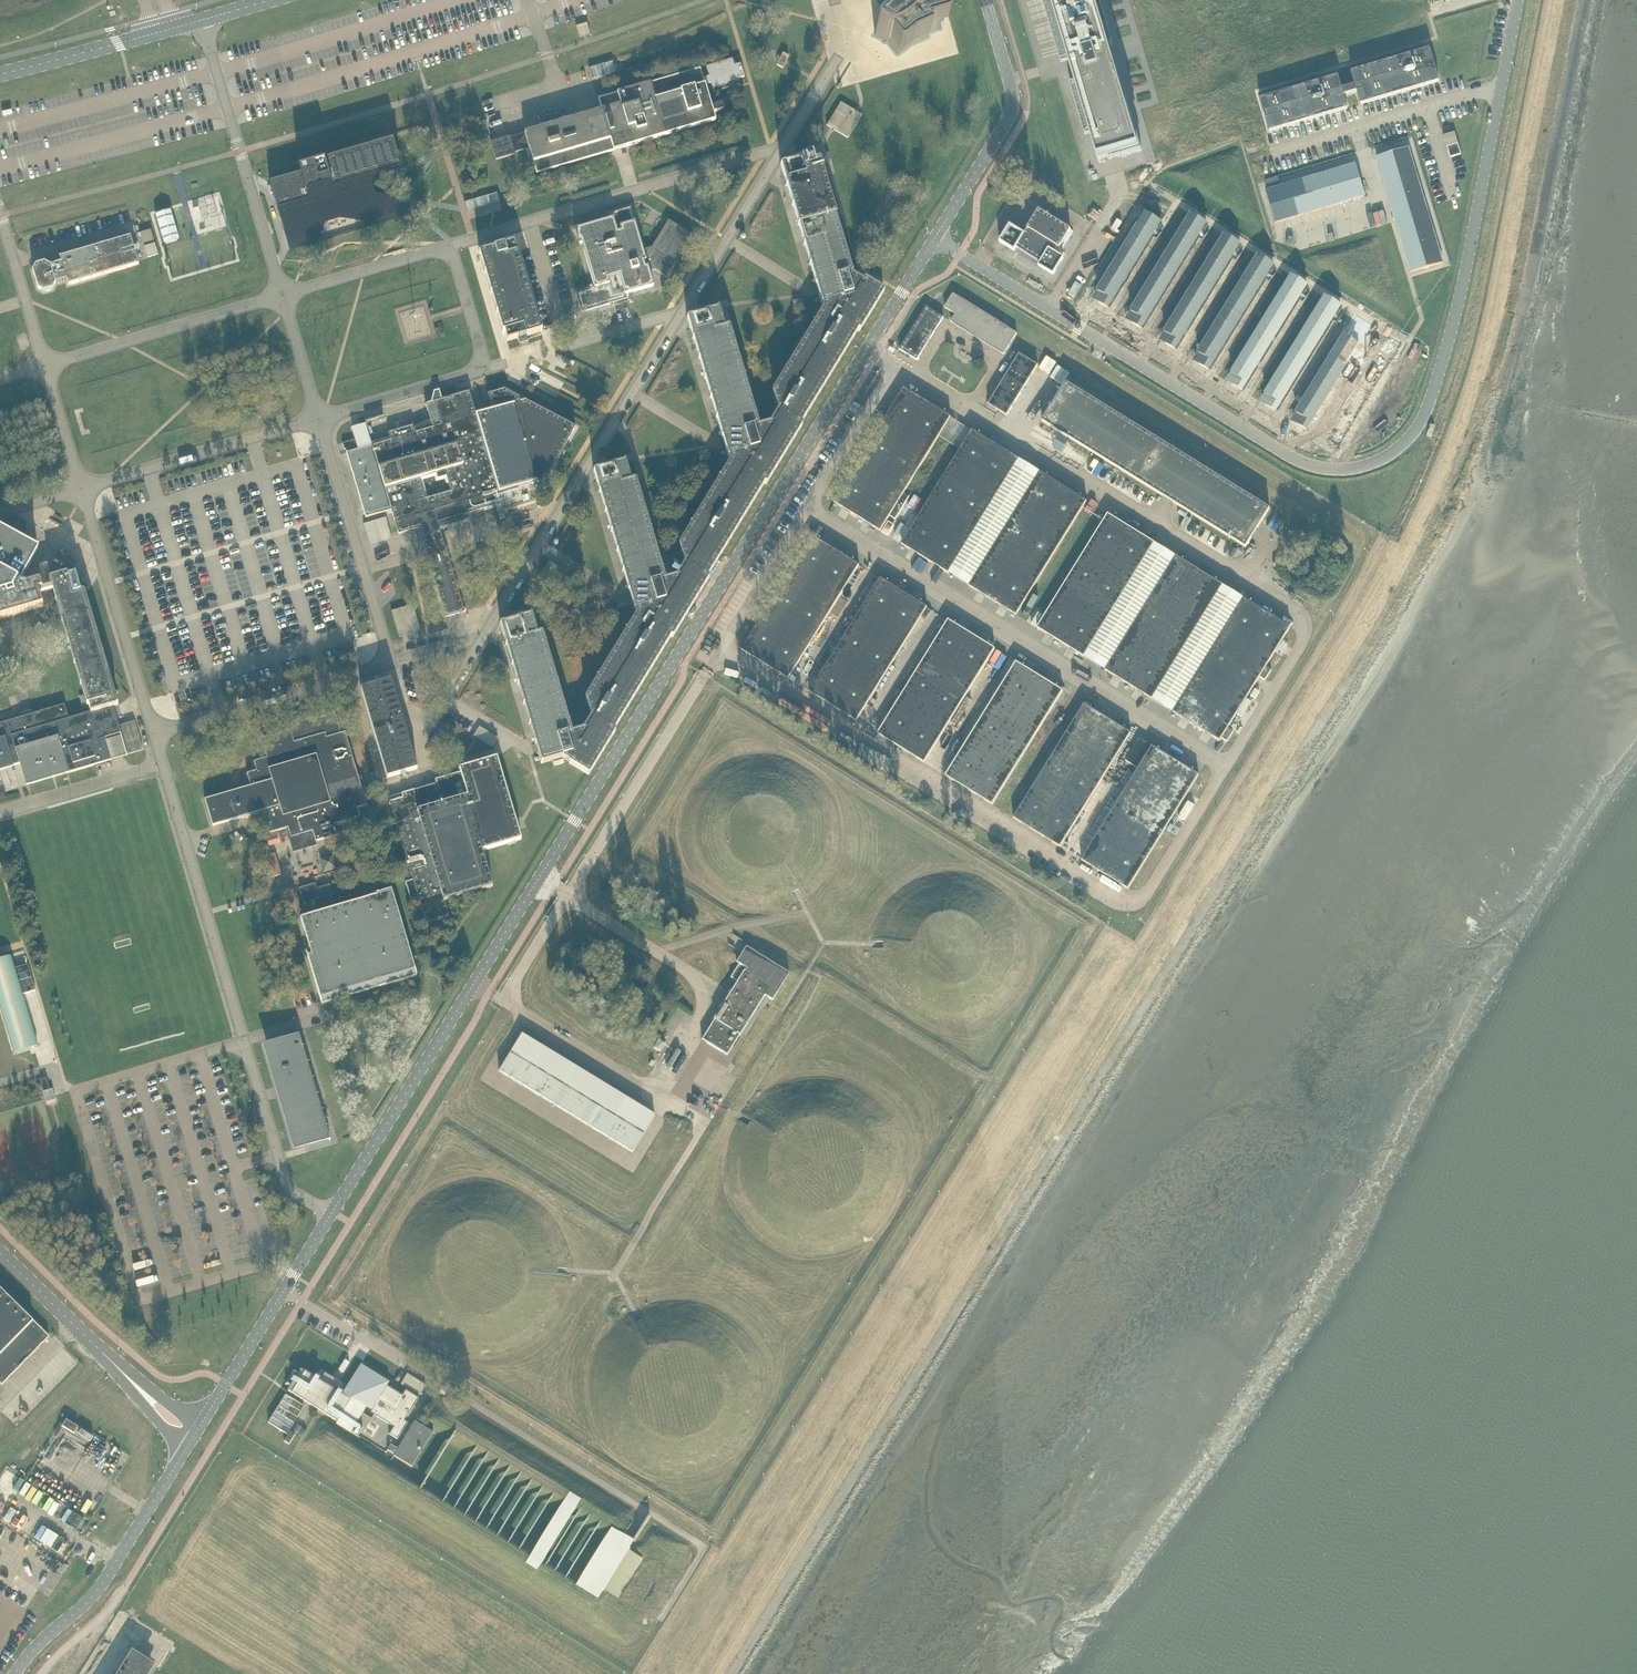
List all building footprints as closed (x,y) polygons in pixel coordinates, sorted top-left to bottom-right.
[(893,11),(892,18),(880,31),(878,30),(876,33),(875,34),(875,35),(875,36),(876,37),(877,37),(888,43),(898,55),(912,44),(929,37),(925,33),(941,28),(932,13),(928,0),(913,0),(909,1),(907,0),(896,0),(894,7),(893,11)] [(1099,161),(1127,153),(1128,155),(1143,151),(1113,52),(1111,53),(1109,47),(1114,45),(1101,0),(1051,0),(1099,161)] [(587,23),(576,27),(580,37),(591,34),(587,23)] [(1429,49),(1352,72),(1356,85),(1356,88),(1358,92),(1362,105),(1381,99),(1439,82),(1429,49)] [(786,63),(787,61),(789,56),(783,53),(778,65),(783,68),(786,64),(786,63)] [(525,133),(525,134),(529,148),(529,149),(530,152),(531,152),(535,165),(537,173),(614,151),(615,151),(614,149),(626,145),(627,147),(659,137),(670,134),(716,121),(715,116),(714,114),(717,113),(725,110),(723,103),(712,107),(711,105),(705,85),(708,84),(711,83),(714,93),(740,85),(738,79),(745,77),(741,64),(735,66),(733,59),(707,67),(709,76),(706,77),(703,78),(700,69),(599,99),(602,110),(600,111),(597,111),(525,133)] [(589,69),(593,79),(616,72),(613,62),(589,69)] [(1338,76),(1259,100),(1269,133),(1348,109),(1344,96),(1358,92),(1356,88),(1356,85),(1342,89),(1338,76)] [(833,129),(848,138),(862,115),(857,112),(841,102),(827,125),(833,129)] [(1305,124),(1300,126),(1303,137),(1308,135),(1305,124)] [(1300,126),(1294,128),(1297,139),(1303,137),(1300,126)] [(1294,128),(1289,129),(1292,140),(1297,139),(1294,128)] [(1289,129),(1283,131),(1286,142),(1292,140),(1289,129)] [(1283,131),(1277,133),(1281,144),(1286,142),(1283,131)] [(1455,132),(1445,135),(1448,146),(1458,143),(1455,132)] [(1277,133),(1272,134),(1275,145),(1281,144),(1277,133)] [(510,138),(515,153),(529,149),(529,148),(525,134),(518,136),(510,138)] [(1272,134),(1266,136),(1270,147),(1275,145),(1272,134)] [(515,155),(515,153),(510,138),(510,137),(501,140),(491,143),(497,160),(515,155)] [(1459,144),(1448,147),(1451,158),(1462,154),(1459,144)] [(395,146),(271,182),(290,250),(317,242),(323,219),(344,213),(377,223),(412,213),(413,214),(413,213),(400,203),(365,198),(369,182),(400,166),(400,168),(401,167),(395,146)] [(1396,222),(1412,273),(1444,263),(1409,148),(1377,158),(1396,222)] [(822,304),(823,309),(858,299),(851,274),(853,274),(853,273),(852,274),(846,254),(847,254),(838,223),(837,220),(836,216),(834,210),(829,194),(828,195),(823,175),(824,175),(823,175),(822,175),(822,174),(818,175),(812,155),(811,156),(781,165),(784,176),(785,175),(785,176),(787,175),(790,184),(788,184),(788,185),(787,185),(787,186),(788,186),(794,205),(792,205),(793,206),(794,205),(799,225),(798,225),(799,225),(800,225),(805,244),(804,245),(805,245),(811,264),(810,264),(810,265),(811,265),(815,279),(817,284),(816,284),(816,285),(817,284),(818,285),(820,284),(821,289),(822,293),(820,293),(820,294),(819,294),(822,304)] [(1267,191),(1277,223),(1366,196),(1356,164),(1267,191)] [(466,202),(468,211),(501,202),(498,193),(466,202)] [(613,218),(575,230),(580,245),(582,244),(582,246),(583,248),(584,251),(595,287),(581,291),(579,292),(576,293),(582,313),(613,304),(627,299),(626,294),(654,286),(650,272),(655,270),(667,278),(693,236),(669,221),(653,248),(645,250),(644,251),(631,208),(611,214),(613,218)] [(156,215),(165,244),(180,240),(171,210),(156,215)] [(1026,233),(1025,234),(1010,225),(1000,242),(1005,245),(1015,251),(1017,248),(1041,262),(1039,266),(1048,271),(1054,275),(1064,258),(1056,254),(1060,248),(1071,230),(1039,210),(1028,229),(1026,233)] [(151,230),(141,233),(144,244),(155,241),(151,230)] [(131,237),(95,247),(61,258),(62,262),(58,263),(59,266),(56,267),(55,264),(51,266),(45,263),(37,265),(33,271),(38,289),(45,292),(53,290),(56,284),(57,284),(67,281),(69,285),(107,274),(140,264),(139,262),(131,237)] [(542,329),(525,271),(524,272),(518,252),(520,253),(519,252),(518,252),(515,242),(504,246),(499,247),(495,248),(480,253),(481,253),(487,272),(485,273),(486,273),(487,273),(492,292),(491,292),(492,293),(493,293),(498,312),(497,312),(497,313),(498,312),(504,332),(503,332),(505,332),(507,338),(508,342),(518,339),(523,337),(527,336),(541,332),(543,331),(542,329)] [(155,243),(145,246),(148,257),(159,254),(155,243)] [(578,753),(563,757),(564,759),(570,762),(570,763),(589,775),(590,774),(616,731),(614,730),(671,637),(673,638),(710,578),(708,577),(765,484),(767,485),(803,425),(801,424),(858,331),(860,332),(885,291),(865,279),(864,282),(860,280),(851,274),(858,299),(823,309),(823,310),(773,392),(778,410),(770,424),(759,427),(766,451),(730,462),(679,545),(682,553),(685,563),(682,568),(676,564),(671,572),(677,575),(676,577),(668,579),(666,580),(673,604),(636,615),(634,618),(586,698),(591,716),(583,729),(572,733),(578,753)] [(957,315),(952,322),(1005,355),(1013,342),(1018,334),(954,294),(946,308),(954,313),(957,315)] [(805,309),(804,300),(793,301),(794,310),(805,309)] [(945,317),(927,307),(901,350),(918,360),(932,337),(945,317)] [(729,457),(730,462),(766,451),(759,427),(759,426),(758,427),(752,408),(753,407),(744,376),(743,373),(736,347),(735,348),(729,328),(730,328),(728,328),(728,327),(726,328),(725,328),(719,308),(718,309),(687,318),(690,329),(692,328),(692,329),(694,328),(695,333),(697,337),(694,337),(695,338),(693,338),(693,339),(694,339),(700,358),(699,358),(699,359),(700,358),(706,378),(705,378),(706,378),(712,397),(711,398),(712,398),(718,417),(717,417),(717,418),(718,418),(723,434),(723,437),(722,437),(723,438),(724,437),(724,438),(726,437),(727,441),(729,446),(727,446),(727,447),(725,447),(728,457),(729,457)] [(989,404),(998,410),(1008,416),(1039,366),(1020,354),(989,404)] [(567,368),(572,370),(576,363),(571,361),(567,368)] [(1070,373),(1059,366),(1051,378),(1063,385),(1070,373)] [(1168,446),(1067,383),(1043,421),(1161,494),(1168,499),(1176,504),(1189,512),(1247,548),(1261,524),(1271,509),(1172,448),(1170,447),(1168,446)] [(846,509),(858,517),(929,403),(905,388),(835,502),(846,509)] [(414,425),(403,428),(388,433),(390,437),(382,442),(374,445),(358,449),(357,449),(347,453),(365,515),(366,518),(392,510),(399,534),(420,528),(469,514),(493,507),(496,506),(498,514),(504,512),(535,503),(546,482),(545,479),(549,478),(576,427),(526,400),(523,401),(522,398),(505,389),(488,394),(492,405),(493,409),(488,411),(484,412),(479,414),(478,414),(477,414),(470,391),(461,394),(459,394),(458,394),(442,399),(432,402),(426,404),(433,427),(431,428),(416,432),(414,425)] [(435,393),(432,402),(442,399),(440,392),(435,393)] [(929,403),(858,517),(869,523),(881,531),(905,493),(940,437),(951,418),(952,417),(929,403)] [(951,418),(940,437),(961,450),(973,431),(951,418)] [(351,429),(358,449),(374,445),(367,424),(351,429)] [(914,552),(926,559),(997,445),(973,430),(973,431),(961,450),(917,521),(911,530),(905,540),(903,544),(914,552)] [(343,443),(345,450),(356,446),(354,440),(343,443)] [(997,445),(926,559),(937,566),(949,573),(1020,459),(997,445)] [(700,462),(711,460),(710,451),(699,452),(700,462)] [(949,573),(970,586),(1041,472),(1020,459),(949,573)] [(635,611),(636,615),(673,604),(666,580),(665,579),(664,580),(659,561),(660,560),(651,529),(650,526),(642,500),(641,501),(635,481),(636,481),(635,481),(635,480),(633,481),(631,481),(625,461),(624,462),(594,472),(597,482),(598,481),(598,482),(600,481),(602,485),(603,490),(601,490),(601,491),(600,491),(600,492),(601,492),(607,511),(606,511),(606,512),(607,511),(612,531),(611,531),(612,531),(613,531),(618,550),(617,551),(618,551),(624,570),(623,570),(623,571),(624,571),(630,590),(629,590),(629,591),(630,590),(631,591),(633,590),(634,594),(635,599),(633,599),(633,600),(632,600),(635,611)] [(982,594),(994,601),(1064,487),(1041,472),(970,586),(982,594)] [(1064,487),(994,601),(1005,607),(1017,615),(1083,509),(1088,501),(1064,487)] [(1184,511),(1176,506),(1173,510),(1182,515),(1184,511)] [(469,514),(420,528),(428,557),(447,552),(441,531),(471,522),(469,514)] [(1051,636),(1062,643),(1132,529),(1109,514),(1104,522),(1048,612),(1038,628),(1051,636)] [(364,527),(369,543),(370,548),(392,541),(392,540),(391,536),(386,520),(364,527)] [(895,526),(889,522),(883,532),(883,533),(889,537),(889,536),(895,526)] [(1132,529),(1062,643),(1072,649),(1085,657),(1156,543),(1132,529)] [(28,564),(25,545),(0,532),(0,549),(28,564)] [(743,650),(766,665),(837,551),(825,543),(814,536),(743,650)] [(1085,657),(1106,670),(1177,556),(1156,543),(1085,657)] [(44,606),(39,591),(43,590),(40,581),(28,585),(28,584),(27,584),(27,583),(27,582),(26,581),(25,581),(24,581),(24,582),(23,582),(22,581),(19,580),(28,564),(0,549),(0,619),(44,606)] [(837,551),(766,665),(790,679),(861,565),(848,557),(837,551)] [(447,552),(428,557),(446,618),(465,612),(460,594),(447,552)] [(1118,678),(1130,685),(1200,571),(1177,556),(1106,670),(1118,678)] [(1200,571),(1130,685),(1140,692),(1153,699),(1187,644),(1224,585),(1200,571)] [(128,755),(119,726),(118,723),(117,719),(115,720),(111,707),(114,707),(117,705),(119,705),(116,696),(115,696),(109,676),(110,676),(110,675),(109,675),(103,655),(104,655),(104,654),(103,654),(97,634),(98,634),(97,633),(96,633),(90,613),(91,613),(91,612),(90,612),(84,592),(85,592),(85,591),(84,591),(82,591),(82,590),(85,589),(88,588),(87,583),(85,584),(83,585),(80,585),(80,584),(79,579),(77,574),(76,574),(69,576),(68,573),(48,579),(53,597),(54,600),(56,600),(57,600),(64,620),(63,620),(63,621),(64,621),(70,641),(69,642),(70,642),(76,662),(75,663),(76,663),(82,683),(81,684),(82,684),(88,704),(87,704),(87,705),(89,705),(91,712),(90,712),(69,719),(65,705),(33,714),(32,711),(22,714),(23,717),(0,724),(0,770),(14,766),(14,765),(20,763),(27,785),(28,785),(29,784),(30,784),(53,777),(54,777),(55,777),(66,774),(67,773),(69,773),(110,761),(112,760),(112,759),(105,761),(98,740),(109,737),(120,734),(124,745),(121,746),(124,745),(127,755),(124,756),(124,757),(128,756),(128,755)] [(811,692),(834,707),(905,593),(894,586),(882,578),(811,692)] [(1153,699),(1174,712),(1187,691),(1245,598),(1224,585),(1187,644),(1153,699)] [(905,593),(834,707),(858,721),(928,607),(916,599),(905,593)] [(532,599),(527,596),(521,605),(525,608),(526,608),(529,602),(532,599)] [(1186,720),(1197,727),(1268,613),(1245,598),(1187,691),(1174,712),(1186,720)] [(413,633),(418,632),(421,631),(414,605),(392,611),(400,637),(402,636),(407,635),(413,633)] [(1268,613),(1197,727),(1208,734),(1221,741),(1276,651),(1278,649),(1282,642),(1283,640),(1291,627),(1268,613)] [(553,760),(563,757),(578,753),(572,733),(572,732),(571,732),(566,713),(567,713),(557,682),(557,679),(549,653),(548,654),(542,634),(543,634),(543,633),(542,634),(541,633),(540,634),(538,634),(532,614),(531,615),(500,624),(504,635),(505,634),(505,635),(507,634),(508,638),(510,643),(508,643),(508,644),(506,644),(507,645),(508,645),(513,664),(512,664),(512,665),(513,664),(519,683),(518,684),(519,684),(525,703),(524,704),(525,704),(531,723),(530,723),(530,724),(531,724),(537,743),(536,743),(536,744),(537,743),(537,744),(539,743),(541,747),(542,752),(540,752),(540,753),(539,753),(540,757),(541,760),(542,764),(553,760)] [(879,734),(902,749),(973,635),(962,628),(949,620),(879,734)] [(39,623),(32,632),(40,639),(48,630),(39,623)] [(973,635),(902,749),(925,763),(996,649),(984,641),(973,635)] [(420,643),(422,648),(443,642),(437,639),(420,643)] [(1278,649),(1276,651),(1283,655),(1290,644),(1283,640),(1282,642),(1278,649)] [(405,648),(401,654),(422,648),(420,643),(405,648)] [(947,776),(970,791),(1041,677),(1030,670),(1017,662),(947,776)] [(1267,667),(1261,677),(1266,680),(1272,670),(1267,667)] [(1041,677),(970,791),(993,805),(1064,691),(1052,684),(1041,677)] [(418,769),(408,737),(407,734),(392,680),(376,684),(361,688),(387,778),(402,774),(418,769)] [(1014,818),(1038,833),(1109,719),(1097,712),(1085,704),(1014,818)] [(232,792),(205,800),(213,826),(262,811),(264,811),(265,813),(267,820),(271,833),(286,829),(288,828),(291,838),(292,839),(293,841),(294,842),(295,844),(297,845),(298,845),(299,846),(300,846),(301,846),(302,847),(304,847),(306,847),(307,846),(310,845),(312,845),(317,844),(316,841),(338,835),(336,827),(335,825),(360,817),(359,814),(359,812),(358,808),(367,806),(366,801),(366,800),(357,784),(363,782),(363,781),(357,783),(356,780),(355,777),(358,776),(358,774),(345,732),(342,733),(336,714),(314,720),(307,722),(307,720),(304,721),(309,738),(300,741),(302,745),(296,747),(291,732),(290,730),(290,729),(289,730),(285,732),(280,734),(276,736),(271,737),(267,737),(264,737),(262,737),(262,738),(263,738),(263,741),(268,758),(254,762),(257,771),(247,774),(251,786),(232,792)] [(1109,719),(1038,833),(1061,847),(1132,733),(1120,726),(1109,719)] [(135,721),(119,726),(128,755),(143,750),(142,745),(138,734),(135,721)] [(477,739),(492,748),(493,747),(499,738),(480,727),(474,737),(477,739)] [(1229,728),(1223,738),(1228,741),(1234,731),(1229,728)] [(112,759),(112,760),(115,759),(124,757),(124,756),(127,755),(124,745),(121,746),(124,745),(120,734),(109,737),(98,740),(105,761),(112,759)] [(1127,762),(1139,769),(1153,746),(1141,739),(1127,762)] [(1082,860),(1106,875),(1176,761),(1165,754),(1153,746),(1139,769),(1082,860)] [(460,768),(461,772),(485,850),(522,839),(519,830),(515,819),(497,758),(460,768)] [(1176,761),(1106,875),(1129,889),(1170,823),(1189,792),(1200,775),(1188,768),(1176,761)] [(485,850),(461,772),(436,780),(438,787),(407,796),(408,799),(402,801),(401,798),(394,800),(390,801),(396,822),(401,840),(405,853),(411,872),(412,877),(426,924),(450,918),(445,900),(493,887),(493,886),(492,886),(482,851),(485,850)] [(1194,805),(1189,802),(1179,818),(1184,821),(1194,805)] [(273,854),(264,857),(270,878),(280,875),(273,854)] [(322,898),(331,896),(328,885),(319,888),(322,898)] [(377,894),(377,896),(378,898),(372,900),(371,898),(362,900),(301,918),(310,950),(307,951),(319,992),(322,1004),(326,1003),(417,976),(392,890),(377,894)] [(737,962),(740,964),(747,969),(746,971),(771,987),(765,996),(770,999),(773,1000),(778,992),(778,991),(790,973),(747,947),(747,946),(740,957),(740,958),(737,962)] [(0,959),(0,1001),(16,1053),(30,1049),(39,1046),(22,991),(35,987),(27,961),(14,965),(11,956),(0,959)] [(747,969),(740,964),(736,969),(731,978),(738,982),(714,1019),(715,1020),(702,1040),(727,1055),(740,1035),(740,1036),(743,1032),(765,996),(771,987),(746,971),(747,969)] [(311,1139),(312,1143),(328,1138),(330,1137),(330,1140),(331,1140),(323,1111),(327,1110),(326,1106),(321,1107),(299,1034),(298,1034),(299,1037),(302,1046),(297,1047),(293,1048),(291,1042),(289,1042),(290,1044),(285,1045),(285,1043),(282,1044),(276,1045),(276,1048),(276,1050),(276,1052),(275,1056),(275,1062),(276,1068),(276,1070),(277,1074),(278,1080),(279,1084),(280,1086),(280,1087),(281,1089),(282,1088),(284,1093),(282,1093),(284,1096),(284,1097),(289,1106),(291,1111),(293,1116),(294,1121),(295,1126),(295,1129),(295,1132),(295,1134),(295,1137),(302,1138),(307,1139),(307,1138),(309,1138),(311,1139)] [(655,1115),(522,1034),(500,1071),(633,1152),(655,1115)] [(299,1037),(262,1049),(293,1151),(330,1140),(330,1137),(328,1138),(312,1143),(311,1139),(309,1138),(307,1138),(307,1139),(302,1138),(295,1137),(295,1134),(295,1132),(295,1129),(295,1126),(294,1121),(293,1116),(291,1111),(289,1106),(284,1097),(284,1096),(282,1093),(284,1093),(282,1088),(281,1089),(280,1087),(280,1086),(279,1084),(278,1080),(277,1074),(276,1070),(276,1068),(275,1062),(275,1056),(276,1052),(276,1050),(276,1048),(276,1045),(282,1044),(285,1043),(285,1045),(290,1044),(289,1042),(291,1042),(293,1048),(297,1047),(302,1046),(299,1037)] [(210,1068),(221,1065),(219,1060),(209,1063),(208,1063),(210,1068)] [(212,1074),(222,1070),(221,1065),(210,1068),(212,1074)] [(213,1079),(224,1076),(222,1070),(212,1074),(213,1079)] [(215,1085),(226,1081),(224,1076),(213,1079),(215,1085)] [(40,1079),(44,1091),(50,1089),(47,1077),(40,1079)] [(216,1090),(227,1087),(226,1081),(215,1085),(216,1090)] [(218,1095),(229,1092),(227,1087),(216,1090),(218,1095)] [(220,1101),(230,1098),(229,1092),(218,1095),(220,1101)] [(221,1106),(232,1103),(230,1098),(220,1101),(221,1106)] [(223,1112),(234,1109),(232,1103),(221,1106),(223,1112)] [(225,1117),(235,1114),(234,1109),(223,1112),(225,1117)] [(226,1123),(237,1119),(235,1114),(225,1117),(226,1123)] [(228,1128),(239,1125),(237,1119),(226,1123),(228,1128)] [(230,1133),(240,1130),(239,1125),(228,1128),(230,1133)] [(231,1139),(242,1136),(240,1130),(230,1133),(231,1139)] [(233,1144),(244,1141),(242,1136),(231,1139),(233,1144)] [(235,1150),(245,1147),(244,1141),(233,1144),(235,1150)] [(237,1155),(247,1152),(245,1147),(235,1150),(236,1155),(237,1155)] [(2,1385),(50,1337),(0,1288),(0,1383),(2,1385)] [(365,1409),(378,1417),(382,1410),(390,1415),(395,1407),(400,1410),(404,1402),(400,1399),(403,1395),(387,1385),(389,1382),(366,1368),(361,1364),(342,1394),(352,1400),(353,1398),(367,1407),(365,1409)] [(345,1371),(341,1368),(335,1378),(339,1381),(345,1371)] [(357,1423),(365,1409),(367,1407),(353,1398),(352,1400),(342,1394),(302,1369),(288,1391),(318,1409),(338,1422),(337,1423),(358,1436),(363,1428),(357,1423)] [(408,1374),(402,1384),(420,1395),(426,1385),(408,1374)] [(382,1410),(378,1417),(394,1427),(389,1434),(398,1439),(408,1422),(405,1421),(419,1398),(406,1390),(403,1395),(400,1399),(404,1402),(400,1410),(395,1407),(390,1415),(382,1410)] [(305,1406),(286,1395),(269,1422),(285,1433),(288,1434),(293,1426),(305,1406)] [(395,1454),(395,1456),(413,1467),(408,1463),(428,1430),(434,1433),(416,1421),(399,1449),(394,1446),(391,1444),(388,1450),(395,1454)] [(303,1430),(297,1426),(296,1427),(294,1431),(300,1435),(302,1431),(303,1430)] [(296,1435),(291,1432),(289,1435),(285,1442),(290,1445),(296,1435)] [(643,1558),(629,1550),(605,1589),(618,1598),(643,1558)] [(89,1556),(81,1552),(79,1555),(86,1560),(89,1556)] [(152,1665),(134,1654),(121,1673),(147,1673),(152,1665)]
